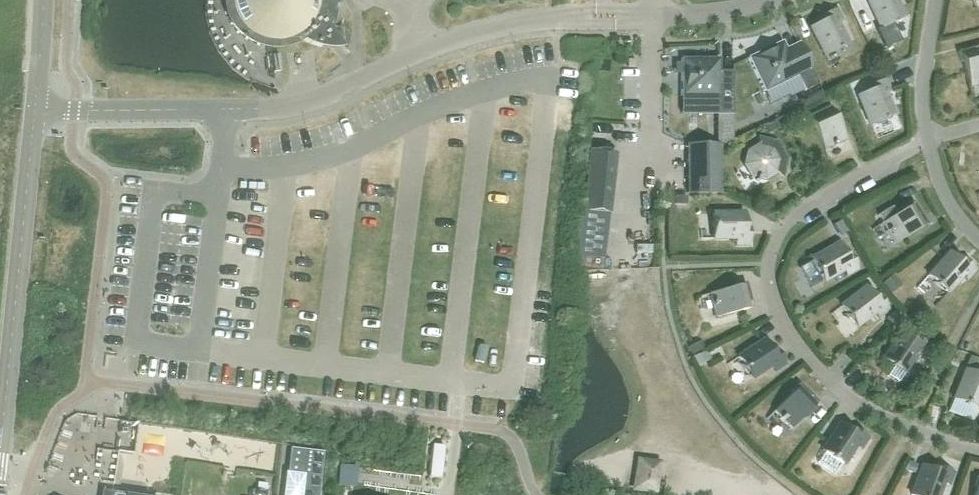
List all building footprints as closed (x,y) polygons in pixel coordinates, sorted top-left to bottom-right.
[(227,12),(234,25),(244,35),(249,38),(255,41),(261,43),(267,44),(273,44),(279,44),(282,44),(286,43),(289,42),(292,40),(295,39),(298,37),(302,39),(307,42),(312,44),(315,45),(320,46),(321,45),(316,44),(324,38),(325,39),(326,36),(328,32),(330,26),(332,20),(333,15),(334,10),(335,4),(335,0),(225,0),(227,12)] [(880,27),(887,24),(888,25),(893,23),(892,21),(903,16),(895,0),(867,0),(880,27)] [(836,22),(842,19),(836,7),(826,12),(829,17),(810,27),(824,54),(831,51),(831,52),(837,49),(836,48),(847,43),(836,22)] [(781,40),(747,57),(762,88),(763,91),(769,103),(788,94),(789,96),(803,90),(816,84),(802,54),(799,46),(797,47),(801,54),(790,59),(786,52),(781,40)] [(956,51),(959,61),(961,61),(968,86),(977,84),(977,85),(978,85),(978,45),(956,51)] [(278,53),(272,54),(271,52),(270,52),(273,75),(274,74),(274,71),(280,70),(278,53)] [(718,79),(718,58),(680,58),(680,96),(717,96),(716,112),(731,112),(731,71),(730,71),(730,79),(718,79)] [(884,93),(890,90),(885,78),(875,82),(877,87),(857,95),(869,124),(877,121),(877,122),(882,120),(882,118),(893,114),(884,93)] [(833,144),(844,139),(829,105),(805,116),(809,126),(811,125),(822,149),(830,145),(831,147),(834,145),(833,144)] [(786,158),(776,141),(757,136),(757,137),(758,144),(747,151),(744,164),(751,176),(755,177),(754,179),(758,180),(759,178),(763,179),(774,172),(780,176),(780,177),(781,177),(786,158)] [(687,193),(719,193),(718,144),(686,145),(687,193)] [(623,153),(599,151),(592,211),(616,213),(623,153)] [(894,243),(926,223),(912,201),(903,207),(904,208),(881,222),(886,230),(885,231),(887,233),(888,233),(894,243)] [(748,233),(743,233),(743,212),(712,212),(712,220),(710,220),(710,227),(712,227),(712,238),(735,238),(735,245),(748,245),(748,233)] [(844,245),(851,241),(845,232),(839,235),(844,245)] [(847,261),(844,255),(837,243),(810,258),(814,265),(813,266),(816,271),(817,270),(823,281),(842,269),(846,275),(858,269),(852,259),(847,261)] [(963,266),(962,265),(948,252),(927,275),(933,280),(932,281),(937,285),(938,284),(946,292),(962,275),(967,279),(976,269),(967,262),(963,266)] [(880,287),(889,281),(886,276),(877,282),(880,287)] [(715,317),(751,307),(744,282),(734,284),(735,286),(709,293),(711,302),(710,302),(711,305),(712,305),(715,317)] [(877,303),(873,297),(864,286),(840,305),(845,312),(844,312),(847,317),(848,316),(856,326),(874,312),(878,317),(889,309),(882,300),(877,303)] [(894,323),(895,324),(897,326),(900,328),(908,320),(902,314),(894,323)] [(917,344),(910,340),(899,332),(882,358),(888,362),(887,363),(892,366),(886,375),(896,382),(916,353),(921,357),(929,346),(920,339),(917,344)] [(774,357),(770,351),(763,339),(737,356),(741,363),(740,364),(743,369),(744,368),(751,378),(770,365),(774,371),(785,364),(779,354),(774,357)] [(698,340),(693,342),(692,343),(687,345),(691,353),(702,348),(698,340)] [(701,352),(691,357),(691,358),(694,365),(705,360),(701,352)] [(977,374),(964,369),(952,398),(960,401),(959,402),(965,404),(965,403),(976,408),(978,401),(978,375),(977,374)] [(790,428),(816,401),(797,383),(790,390),(792,392),(773,411),(779,417),(778,418),(781,421),(782,420),(790,428)] [(856,435),(850,431),(838,424),(821,450),(823,451),(817,461),(834,472),(840,462),(843,464),(855,444),(861,448),(868,437),(859,431),(856,435)] [(284,494),(316,494),(321,452),(289,448),(284,494)] [(625,460),(620,494),(627,494),(654,494),(659,466),(625,460)] [(934,470),(921,465),(910,494),(912,494),(937,494),(942,482),(948,484),(953,472),(942,468),(941,473),(934,470)]
